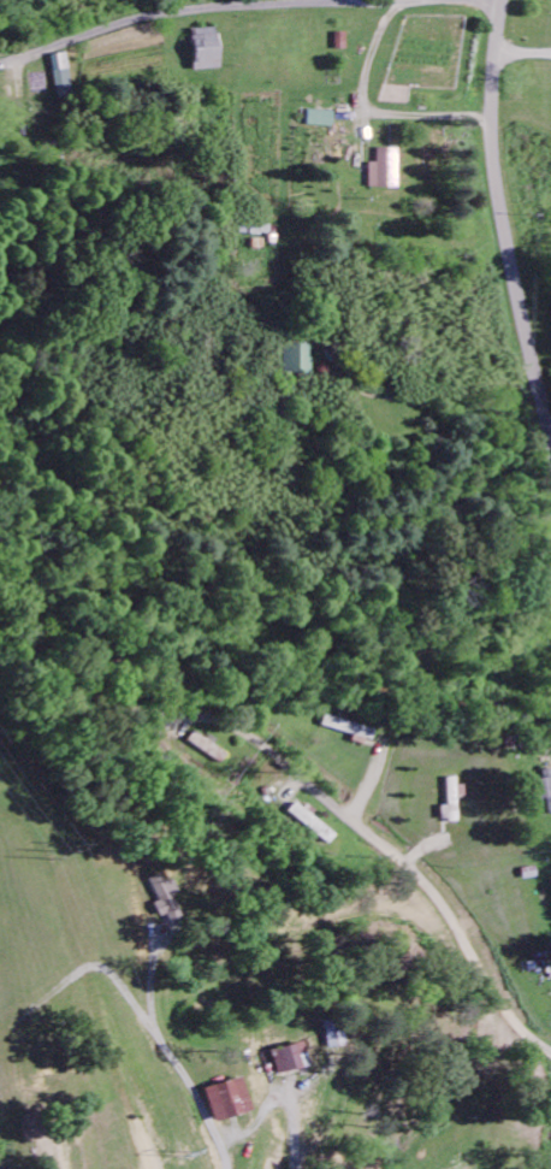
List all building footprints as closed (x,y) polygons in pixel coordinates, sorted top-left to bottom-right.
[(191,32),(192,73),(218,73),(217,31),(191,32)] [(56,101),(72,98),(64,55),(48,59),(56,101)] [(335,115),(309,113),(308,127),(333,130),(335,115)] [(397,151),(377,151),(377,165),(369,165),(368,191),(396,192),(397,151)] [(284,346),(284,375),(313,375),(313,347),(284,346)] [(225,765),(230,757),(217,749),(212,757),(225,765)] [(541,773),(545,817),(550,817),(550,772),(541,773)] [(443,824),(458,824),(458,798),(464,798),(464,787),(457,787),(457,779),(447,779),(448,808),(442,808),(443,824)] [(341,836),(301,803),(293,813),(333,846),(341,836)] [(160,885),(156,876),(144,881),(155,905),(153,905),(162,925),(177,918),(167,897),(174,894),(168,881),(160,885)] [(322,1025),(326,1050),(344,1047),(340,1022),(322,1025)] [(271,1052),(277,1076),(308,1068),(302,1045),(271,1052)] [(252,1114),(241,1080),(205,1091),(215,1125),(252,1114)]
